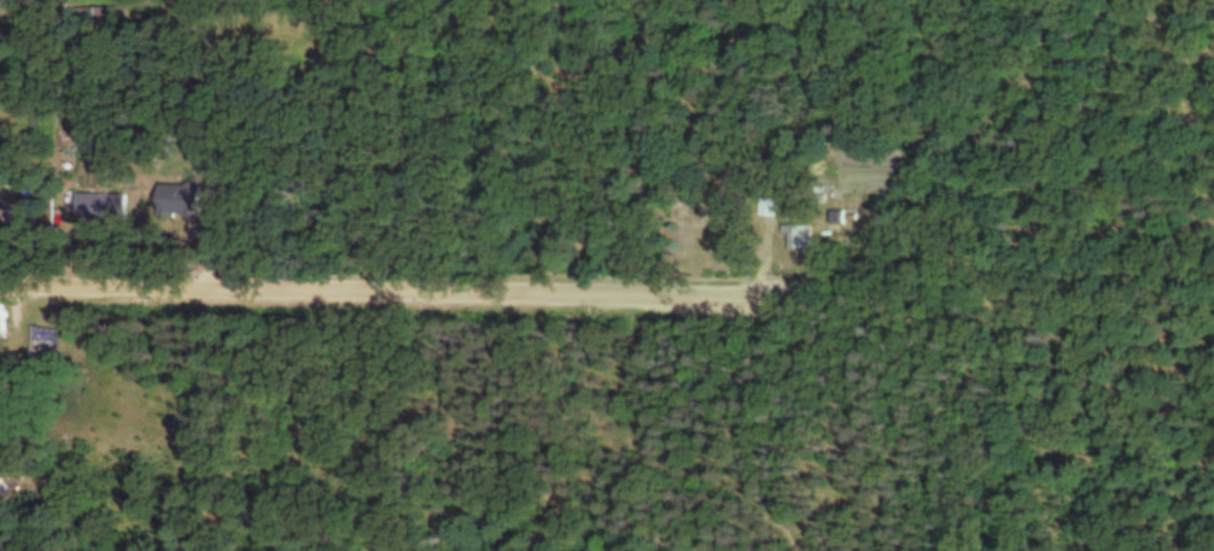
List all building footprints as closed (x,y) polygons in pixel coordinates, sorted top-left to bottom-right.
[(160,186),(160,221),(207,221),(207,186),(160,186)] [(9,191),(0,191),(0,225),(9,225),(9,191)] [(130,224),(130,195),(80,195),(80,224),(130,224)] [(817,250),(817,226),(801,226),(801,250),(817,250)] [(11,341),(11,307),(0,307),(0,341),(11,341)]
